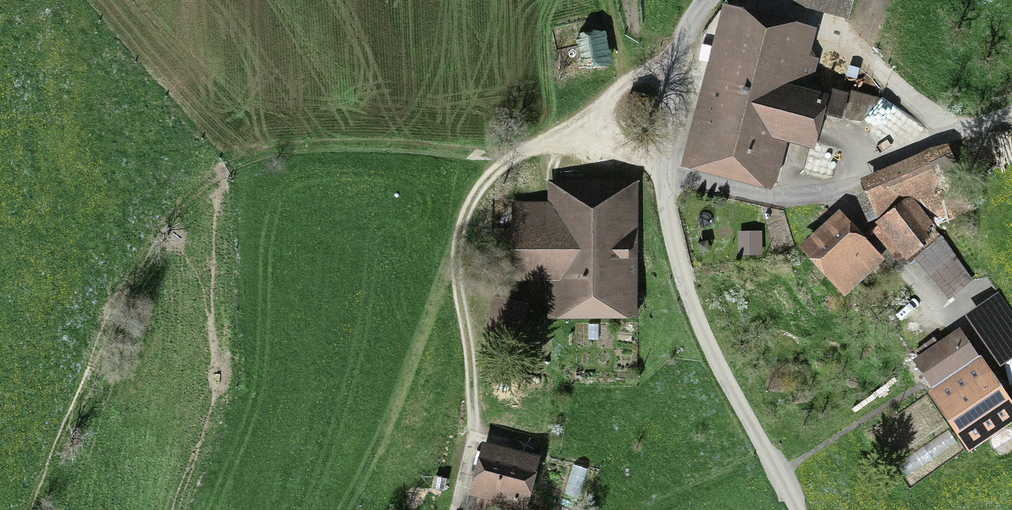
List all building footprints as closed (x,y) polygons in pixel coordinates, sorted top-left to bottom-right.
[(775,189),(788,139),(809,145),(802,169),(833,177),(840,150),(817,143),(824,115),(841,119),(849,91),(824,85),(823,86),(812,83),(819,56),(810,53),(817,24),(727,0),(723,0),(679,164),(775,189)] [(848,15),(852,0),(793,0),(793,2),(848,15)] [(604,25),(575,31),(583,68),(612,61),(604,25)] [(846,76),(857,79),(860,67),(849,65),(846,76)] [(916,258),(915,256),(941,236),(937,226),(974,208),(948,140),(861,176),(865,188),(856,193),(868,220),(874,218),(877,223),(871,229),(898,260),(905,256),(911,263),(916,258)] [(511,278),(547,278),(547,316),(637,315),(637,178),(548,178),(548,200),(511,200),(511,278)] [(840,207),(799,243),(845,294),(885,258),(840,207)] [(738,230),(738,255),(764,255),(764,230),(738,230)] [(941,236),(915,256),(916,258),(946,298),(973,279),(941,236)] [(698,241),(700,252),(710,250),(708,239),(698,241)] [(1011,359),(1011,310),(999,290),(965,313),(1001,366),(1011,359)] [(587,342),(606,343),(607,323),(588,322),(587,342)] [(927,388),(969,451),(1011,422),(1011,400),(961,324),(912,356),(929,381),(931,385),(927,388)] [(899,462),(908,477),(957,444),(948,430),(899,462)] [(540,452),(483,438),(469,493),(476,495),(472,508),(479,509),(514,509),(516,505),(526,507),(540,452)] [(589,468),(574,464),(565,496),(580,500),(589,468)]
